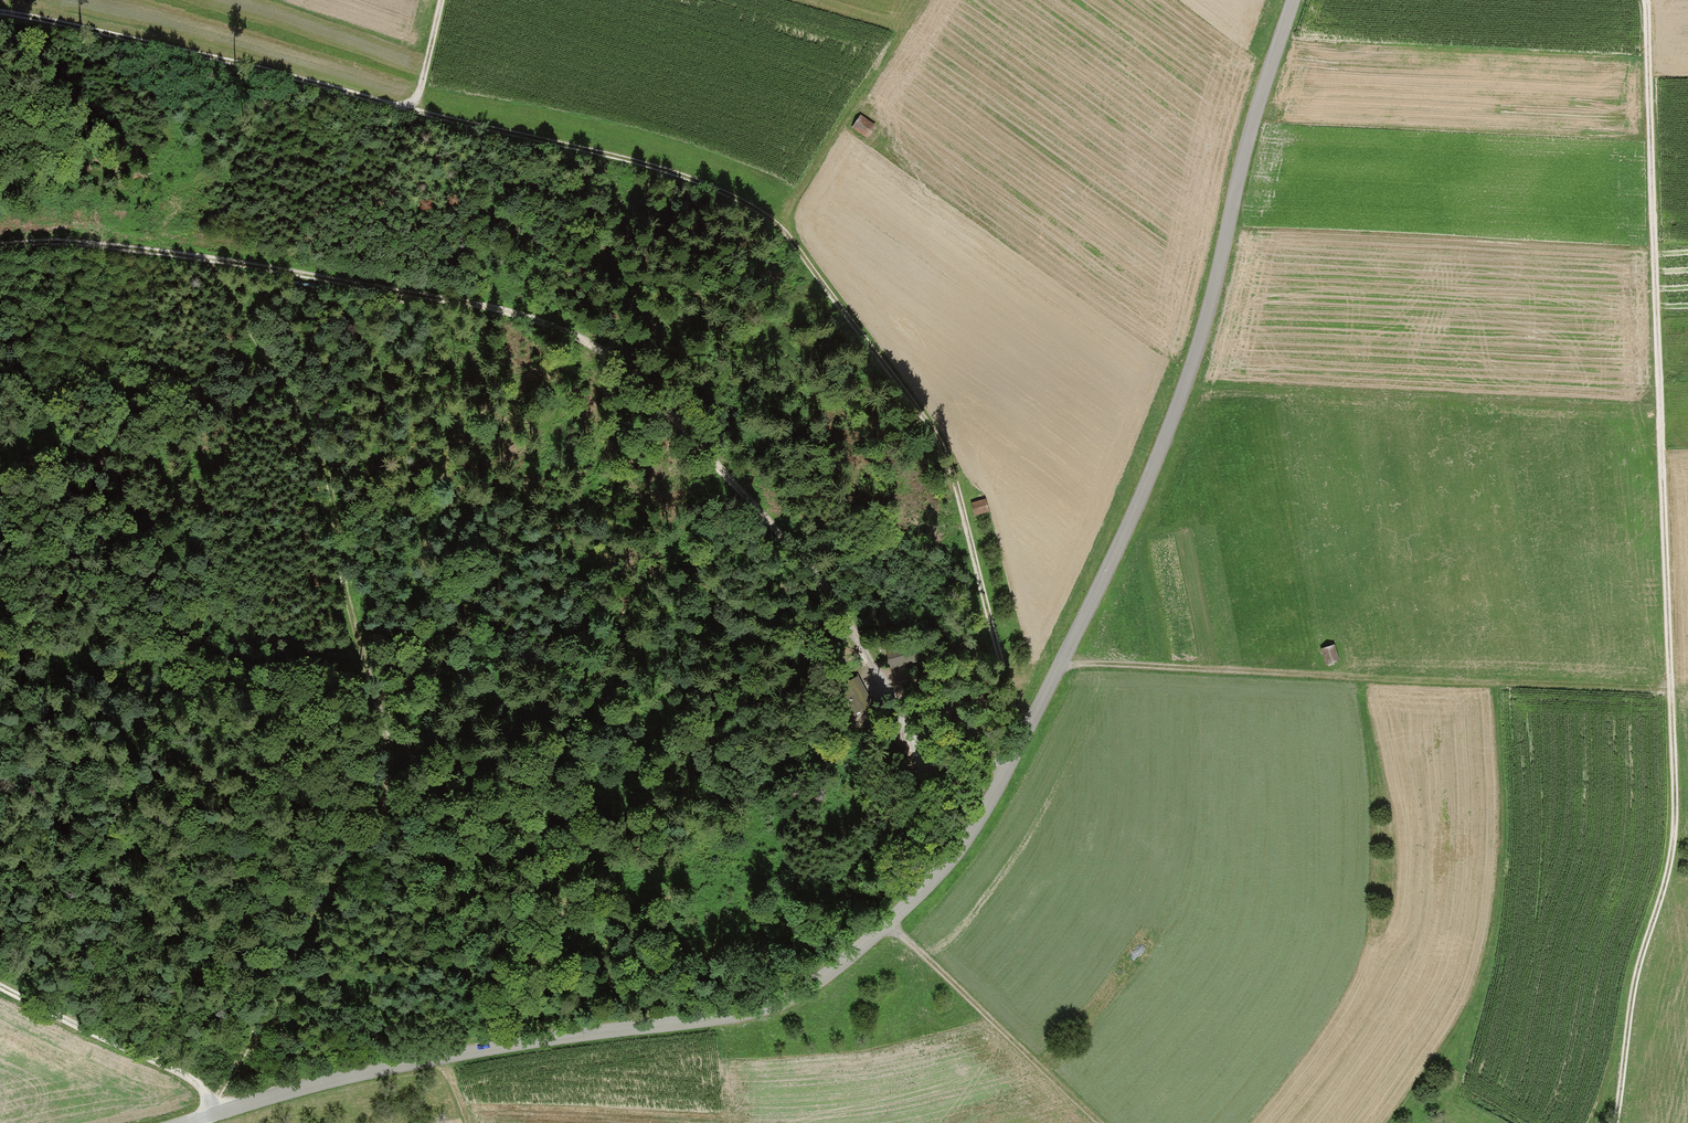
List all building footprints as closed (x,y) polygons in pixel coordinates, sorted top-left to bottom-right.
[(859,119),(853,130),(866,138),(872,127),(859,119)] [(983,503),(971,505),(973,516),(985,514),(983,503)] [(1329,649),(1320,651),(1323,662),(1332,659),(1329,649)] [(1337,650),(1331,653),(1335,666),(1341,664),(1337,650)]
